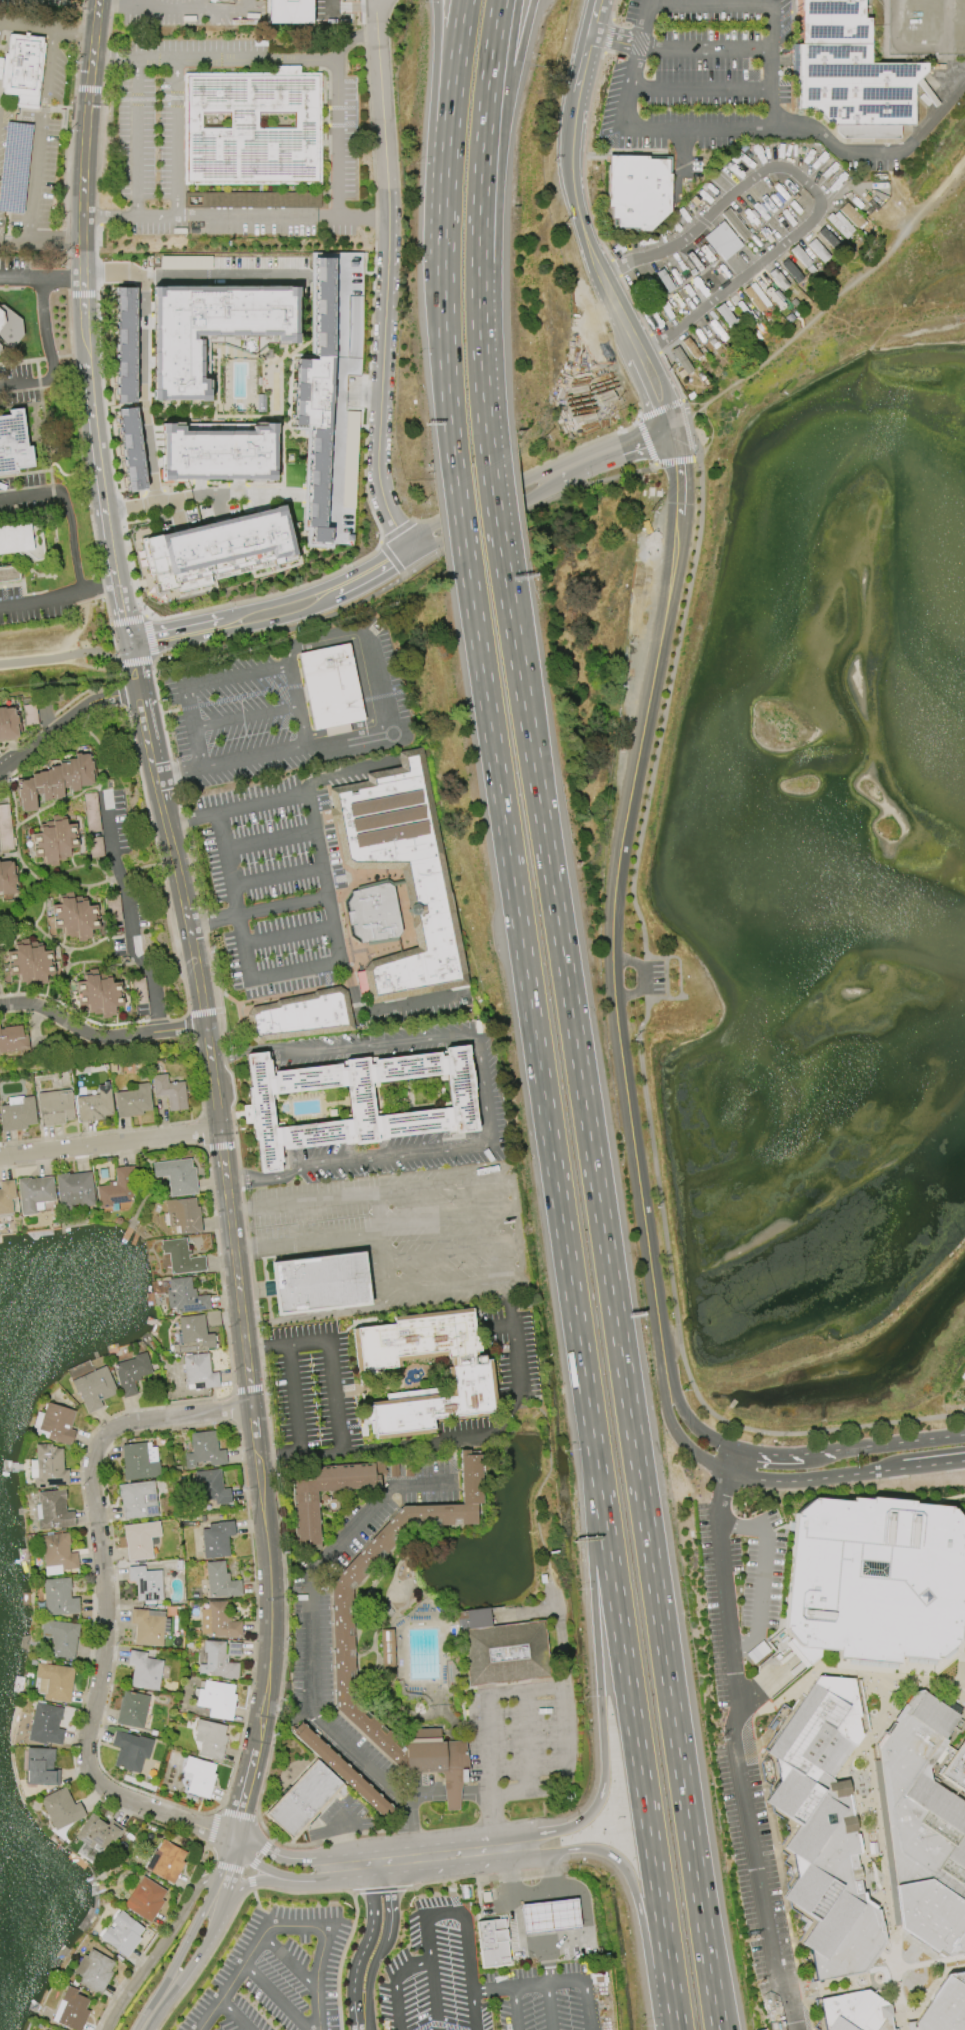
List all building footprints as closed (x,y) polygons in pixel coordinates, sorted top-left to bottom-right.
[(297,8),(288,0),(304,0),(297,8)] [(797,52),(797,0),(863,0),(863,18),(870,18),(870,58),(869,63),(926,63),(926,72),(913,84),(913,125),(899,125),(899,138),(842,138),(811,109),(797,109),(797,52)] [(44,43),(38,110),(14,107),(15,96),(1,95),(2,88),(0,88),(3,53),(6,53),(8,34),(24,35),(24,38),(28,39),(28,36),(43,37),(42,43),(44,43)] [(183,73),(183,184),(321,184),(321,72),(299,72),(299,66),(275,66),(275,73),(183,73)] [(22,214),(0,210),(0,177),(5,122),(31,124),(22,214)] [(607,155),(610,155),(650,155),(650,158),(671,158),(670,212),(649,233),(640,233),(640,229),(618,229),(618,221),(611,221),(611,210),(607,210),(607,158),(607,155)] [(321,208),(184,208),(184,193),(321,192),(321,208)] [(845,203),(864,221),(856,228),(838,210),(845,203)] [(742,241),(720,214),(727,208),(749,235),(742,241)] [(845,239),(825,218),(830,213),(832,215),(836,211),(853,230),(849,234),(850,235),(845,239)] [(722,222),(742,246),(724,260),(718,254),(717,255),(702,238),(722,222)] [(833,250),(816,232),(821,227),(823,229),(827,226),(836,235),(833,239),(838,245),(833,250)] [(813,238),(830,256),(822,263),(806,245),(813,238)] [(795,245),(811,263),(805,268),(789,250),(795,245)] [(349,544),(308,542),(308,529),(302,529),(307,425),(291,425),(295,358),(311,358),(311,252),(359,254),(363,329),(349,544)] [(212,256),(160,256),(160,269),(211,269),(212,256)] [(796,284),(779,264),(785,258),(802,278),(796,284)] [(774,268),(789,286),(782,291),(767,273),(774,268)] [(759,312),(742,291),(753,282),(771,305),(768,307),(767,306),(759,312)] [(303,287),(303,345),(290,345),(290,343),(281,343),(281,337),(199,337),(199,341),(205,341),(205,381),(210,381),(210,391),(213,391),(213,402),(203,402),(203,401),(156,402),(156,287),(303,287)] [(119,288),(137,288),(137,403),(119,403),(119,288)] [(722,303),(739,325),(732,330),(715,309),(722,303)] [(12,349),(22,335),(20,319),(4,306),(0,307),(0,341),(12,349)] [(723,342),(722,341),(719,338),(720,338),(717,333),(716,335),(710,328),(711,327),(708,324),(709,324),(708,322),(713,319),(728,338),(723,342)] [(687,337),(701,356),(694,360),(681,342),(687,337)] [(677,346),(693,370),(680,379),(675,373),(682,369),(677,362),(676,363),(670,355),(672,354),(670,351),(677,346)] [(137,407),(149,490),(131,493),(119,409),(137,407)] [(30,470),(23,412),(0,415),(0,474),(30,470)] [(161,423),(161,481),(276,480),(276,423),(265,423),(265,426),(251,426),(251,431),(183,431),(183,426),(173,426),(173,423),(161,423)] [(140,539),(148,575),(153,574),(154,580),(158,596),(211,584),(210,580),(213,580),(297,560),(283,506),(180,530),(140,539)] [(20,552),(33,560),(44,558),(39,520),(0,525),(0,554),(20,552)] [(22,581),(20,564),(0,566),(0,585),(22,581)] [(298,653),(348,643),(364,720),(348,723),(349,731),(325,736),(323,728),(313,730),(298,653)] [(17,738),(0,740),(0,707),(14,705),(15,712),(17,712),(20,731),(16,731),(17,738)] [(468,985),(422,747),(397,752),(400,767),(365,774),(367,781),(328,788),(342,863),(351,869),(401,869),(416,947),(369,961),(362,969),(369,1004),(468,985)] [(93,758),(95,778),(93,779),(93,785),(79,787),(79,789),(67,790),(67,788),(62,788),(63,799),(54,800),(54,796),(50,797),(50,801),(41,802),(40,794),(34,795),(35,809),(18,811),(16,788),(18,787),(17,781),(28,780),(27,778),(32,778),(31,774),(38,774),(37,772),(46,771),(46,769),(49,769),(49,767),(59,766),(58,763),(67,762),(66,759),(75,758),(74,753),(91,751),(91,758),(93,758)] [(86,832),(99,832),(98,793),(85,793),(86,832)] [(34,857),(31,834),(40,833),(39,827),(45,826),(45,821),(51,821),(51,815),(60,814),(60,819),(65,819),(65,825),(75,823),(77,847),(68,848),(70,857),(64,858),(64,859),(56,860),(57,865),(49,866),(49,864),(44,864),(43,856),(34,857)] [(90,837),(90,855),(103,855),(102,837),(90,837)] [(18,893),(0,896),(0,862),(10,861),(11,867),(15,866),(18,893)] [(386,882),(350,891),(347,896),(355,936),(359,940),(359,943),(397,938),(401,931),(393,886),(386,882)] [(53,929),(50,905),(59,903),(59,898),(72,896),(72,899),(78,898),(79,901),(86,900),(87,906),(95,905),(98,928),(89,929),(90,938),(85,939),(85,941),(77,942),(77,937),(69,937),(68,936),(62,937),(61,928),(53,929)] [(6,976),(4,952),(15,951),(14,943),(18,942),(18,940),(26,939),(26,943),(34,942),(34,944),(40,944),(41,952),(50,950),(53,974),(45,975),(45,981),(42,982),(42,985),(39,985),(39,987),(31,988),(30,984),(23,985),(23,983),(17,984),(16,974),(6,976)] [(78,1006),(75,982),(84,981),(83,975),(90,974),(89,970),(96,969),(96,973),(104,972),(104,974),(109,973),(111,983),(120,982),(123,1006),(114,1007),(115,1016),(102,1018),(101,1013),(94,1014),(93,1013),(88,1013),(87,1004),(78,1006)] [(247,1009),(272,1005),(276,1000),(311,994),(312,992),(336,986),(343,991),(350,1031),(261,1042),(258,1045),(249,1045),(244,1039),(243,1015),(247,1009)] [(28,1049),(0,1053),(0,1028),(2,1028),(2,1027),(21,1025),(22,1035),(26,1035),(28,1049)] [(440,1052),(440,1056),(446,1056),(445,1048),(469,1046),(478,1130),(455,1133),(454,1125),(449,1126),(449,1130),(383,1137),(382,1134),(377,1134),(378,1142),(355,1145),(354,1137),(349,1137),(349,1142),(283,1149),(283,1146),(279,1146),(281,1162),(279,1162),(280,1170),(260,1172),(256,1140),(253,1141),(247,1087),(250,1087),(246,1054),(266,1052),(267,1060),(269,1060),(271,1077),(275,1076),(274,1072),(340,1064),(340,1068),(346,1067),(345,1060),(368,1057),(369,1064),(374,1064),(374,1060),(440,1052)] [(183,1082),(187,1109),(169,1112),(166,1095),(154,1097),(151,1076),(166,1074),(168,1084),(183,1082)] [(117,1118),(114,1093),(137,1090),(136,1084),(148,1083),(151,1110),(141,1111),(142,1115),(117,1118)] [(109,1084),(113,1115),(103,1116),(103,1119),(78,1122),(76,1097),(98,1095),(97,1086),(109,1084)] [(40,1127),(36,1093),(70,1089),(73,1120),(63,1121),(64,1124),(40,1127)] [(1,1131),(0,1123),(0,1106),(7,1105),(6,1097),(22,1096),(22,1097),(32,1096),(35,1124),(26,1125),(26,1129),(1,1131)] [(197,1193),(194,1167),(191,1167),(189,1158),(151,1163),(153,1178),(166,1176),(169,1197),(197,1193)] [(99,1208),(96,1186),(108,1185),(108,1182),(115,1181),(114,1168),(136,1165),(139,1191),(131,1192),(132,1201),(112,1204),(112,1207),(99,1208)] [(55,1174),(68,1173),(68,1174),(90,1172),(94,1205),(81,1207),(80,1204),(74,1205),(74,1209),(59,1210),(55,1174)] [(16,1179),(29,1177),(29,1179),(52,1176),(54,1200),(34,1203),(35,1213),(20,1215),(16,1179)] [(13,1213),(11,1199),(15,1199),(13,1180),(0,1181),(0,1215),(13,1213)] [(164,1200),(195,1197),(196,1206),(198,1206),(201,1232),(178,1235),(177,1226),(167,1227),(164,1200)] [(160,1241),(185,1238),(187,1258),(203,1256),(205,1270),(170,1274),(168,1253),(162,1254),(160,1241)] [(269,1261),(275,1315),(370,1304),(364,1250),(269,1261)] [(168,1279),(190,1276),(191,1288),(194,1288),(195,1296),(208,1295),(209,1309),(175,1313),(174,1308),(168,1308),(165,1290),(169,1289),(168,1279)] [(394,1324),(393,1317),(471,1308),(473,1331),(477,1331),(479,1351),(476,1351),(476,1355),(483,1355),(483,1360),(491,1359),(497,1411),(431,1419),(433,1432),(374,1439),(372,1419),(362,1421),(360,1406),(370,1405),(370,1402),(386,1400),(385,1394),(449,1386),(447,1366),(450,1366),(449,1358),(446,1358),(446,1355),(399,1361),(400,1367),(357,1372),(352,1329),(394,1324)] [(204,1312),(206,1328),(220,1326),(218,1310),(204,1312)] [(178,1317),(203,1314),(206,1334),(212,1333),(214,1347),(173,1353),(172,1344),(181,1343),(178,1317)] [(123,1399),(114,1364),(134,1358),(134,1355),(146,1352),(152,1373),(140,1377),(141,1380),(134,1382),(137,1395),(123,1399)] [(182,1356),(207,1353),(209,1372),(217,1372),(219,1387),(194,1389),(193,1384),(186,1385),(182,1356)] [(71,1381),(105,1366),(117,1393),(99,1401),(102,1407),(88,1413),(78,1391),(76,1392),(71,1381)] [(46,1402),(75,1411),(69,1429),(75,1431),(70,1446),(31,1433),(38,1412),(43,1414),(46,1402)] [(190,1433),(216,1430),(218,1450),(225,1449),(227,1464),(210,1465),(210,1460),(196,1462),(196,1467),(186,1468),(184,1454),(192,1454),(190,1433)] [(161,1476),(125,1480),(124,1468),(125,1467),(122,1445),(150,1442),(151,1448),(156,1447),(158,1462),(159,1461),(161,1476)] [(62,1448),(63,1470),(68,1470),(69,1485),(47,1486),(47,1487),(43,1488),(43,1489),(39,1489),(39,1488),(34,1488),(34,1477),(36,1477),(35,1444),(51,1443),(52,1446),(55,1446),(55,1449),(62,1448)] [(445,1810),(458,1810),(460,1782),(465,1782),(465,1772),(467,1772),(465,1740),(439,1742),(439,1728),(405,1729),(404,1745),(355,1704),(351,1589),(410,1526),(476,1524),(475,1503),(481,1503),(480,1454),(469,1454),(469,1449),(459,1450),(461,1504),(401,1506),(330,1581),(335,1708),(405,1773),(441,1772),(445,1810)] [(316,1491),(319,1544),(294,1546),(289,1468),(372,1463),(374,1487),(316,1491)] [(198,1501),(194,1472),(220,1469),(222,1489),(229,1488),(231,1503),(215,1505),(214,1499),(198,1501)] [(118,1485),(154,1481),(158,1516),(124,1520),(121,1497),(120,1497),(118,1485)] [(37,1493),(65,1490),(66,1500),(64,1500),(65,1512),(73,1511),(75,1526),(57,1528),(56,1524),(51,1524),(52,1528),(39,1530),(37,1519),(41,1519),(39,1503),(38,1503),(37,1493)] [(898,1657),(936,1660),(957,1643),(961,1604),(962,1604),(964,1578),(964,1560),(964,1549),(964,1524),(953,1509),(951,1509),(950,1507),(913,1503),(913,1500),(869,1496),(869,1499),(851,1497),(850,1501),(812,1497),(812,1499),(810,1499),(795,1511),(795,1514),(793,1514),(783,1628),(785,1629),(785,1631),(791,1638),(784,1644),(805,1669),(819,1658),(820,1650),(837,1652),(836,1658),(898,1663),(898,1657)] [(123,1526),(158,1521),(160,1535),(149,1536),(152,1557),(128,1560),(125,1537),(124,1537),(123,1526)] [(229,1555),(204,1558),(201,1529),(208,1528),(208,1524),(233,1521),(234,1534),(227,1535),(229,1555)] [(78,1568),(44,1571),(41,1535),(68,1533),(69,1545),(68,1545),(69,1554),(77,1553),(78,1568)] [(208,1597),(205,1562),(224,1560),(225,1573),(228,1572),(229,1581),(240,1579),(242,1595),(224,1597),(224,1595),(208,1597)] [(163,1599),(137,1601),(135,1581),(128,1582),(127,1567),(144,1566),(145,1571),(160,1570),(163,1599)] [(79,1612),(46,1615),(43,1580),(70,1577),(71,1589),(69,1589),(70,1598),(78,1597),(79,1612)] [(207,1601),(226,1601),(227,1607),(229,1607),(229,1621),(241,1621),(241,1637),(224,1637),(224,1636),(208,1636),(207,1634),(200,1634),(199,1609),(208,1608),(207,1601)] [(162,1646),(134,1644),(135,1624),(129,1623),(130,1608),(165,1611),(162,1646)] [(550,1677),(544,1620),(490,1626),(488,1608),(455,1611),(458,1638),(462,1638),(468,1686),(550,1677)] [(43,1620),(79,1624),(77,1637),(76,1637),(73,1659),(50,1656),(52,1635),(42,1634),(43,1620)] [(392,1629),(380,1630),(381,1666),(394,1665),(392,1629)] [(203,1641),(225,1641),(224,1654),(227,1654),(227,1642),(241,1642),(240,1656),(227,1655),(227,1662),(238,1663),(238,1678),(221,1677),(221,1676),(205,1675),(205,1674),(198,1674),(199,1664),(205,1664),(206,1653),(203,1653),(203,1641)] [(158,1690),(130,1686),(133,1666),(127,1665),(129,1650),(146,1653),(145,1658),(162,1661),(158,1690)] [(37,1663),(74,1668),(69,1703),(44,1699),(47,1678),(36,1677),(37,1663)] [(854,1680),(819,1677),(768,1752),(777,1759),(782,1783),(768,1804),(799,1827),(785,1848),(795,1855),(799,1878),(786,1898),(817,1924),(804,1945),(812,1951),(818,1981),(865,1974),(887,1943),(880,1909),(868,1901),(866,1893),(863,1894),(857,1855),(860,1854),(849,1796),(844,1787),(833,1778),(864,1736),(861,1734),(858,1719),(861,1718),(854,1680)] [(204,1680),(234,1685),(232,1695),(234,1695),(231,1720),(207,1716),(209,1708),(192,1705),(194,1688),(203,1690),(204,1680)] [(124,1691),(149,1696),(142,1729),(115,1723),(121,1697),(123,1697),(124,1691)] [(877,1749),(903,1935),(948,1958),(964,1957),(964,1802),(934,1781),(933,1764),(961,1717),(924,1694),(877,1749)] [(27,1740),(35,1703),(63,1708),(60,1720),(58,1720),(57,1728),(64,1730),(61,1745),(46,1742),(46,1744),(27,1740)] [(197,1719),(226,1726),(224,1735),(227,1736),(221,1760),(198,1755),(201,1742),(193,1740),(196,1731),(195,1730),(197,1719)] [(290,1731),(299,1721),(394,1809),(387,1816),(384,1813),(381,1816),(290,1731)] [(115,1731),(137,1737),(138,1735),(153,1740),(147,1760),(143,1758),(139,1773),(113,1766),(118,1747),(111,1745),(115,1731)] [(938,1775),(964,1793),(964,1736),(938,1775)] [(59,1785),(26,1784),(27,1748),(54,1748),(53,1761),(52,1761),(52,1769),(59,1770),(59,1785)] [(187,1756),(215,1764),(213,1774),(215,1774),(208,1799),(186,1792),(191,1773),(182,1771),(187,1756)] [(315,1759),(342,1785),(291,1840),(263,1814),(315,1759)] [(54,1830),(39,1799),(64,1786),(73,1805),(78,1802),(85,1815),(54,1830)] [(75,1837),(90,1813),(107,1824),(110,1820),(123,1828),(104,1856),(75,1837)] [(160,1839),(145,1868),(173,1884),(184,1863),(181,1861),(186,1852),(160,1839)] [(142,1875),(122,1905),(149,1923),(163,1901),(161,1899),(166,1891),(142,1875)] [(520,1904),(539,1902),(561,1900),(576,1898),(579,1927),(565,1929),(543,1931),(523,1933),(520,1904)] [(100,1937),(120,1910),(144,1928),(138,1936),(140,1938),(126,1957),(100,1937)] [(475,1922),(480,1968),(508,1964),(503,1919),(475,1922)] [(89,1947),(71,1978),(99,1995),(112,1972),(109,1971),(114,1962),(89,1947)] [(946,1975),(914,2021),(906,2022),(907,2029),(964,2029),(964,1971),(946,1975)] [(89,2011),(81,2029),(73,2029),(51,2020),(67,1985),(78,1990),(76,1994),(88,1999),(84,2009),(89,2011)] [(867,1990),(819,1999),(824,2029),(892,2029),(888,2005),(867,1990)]
